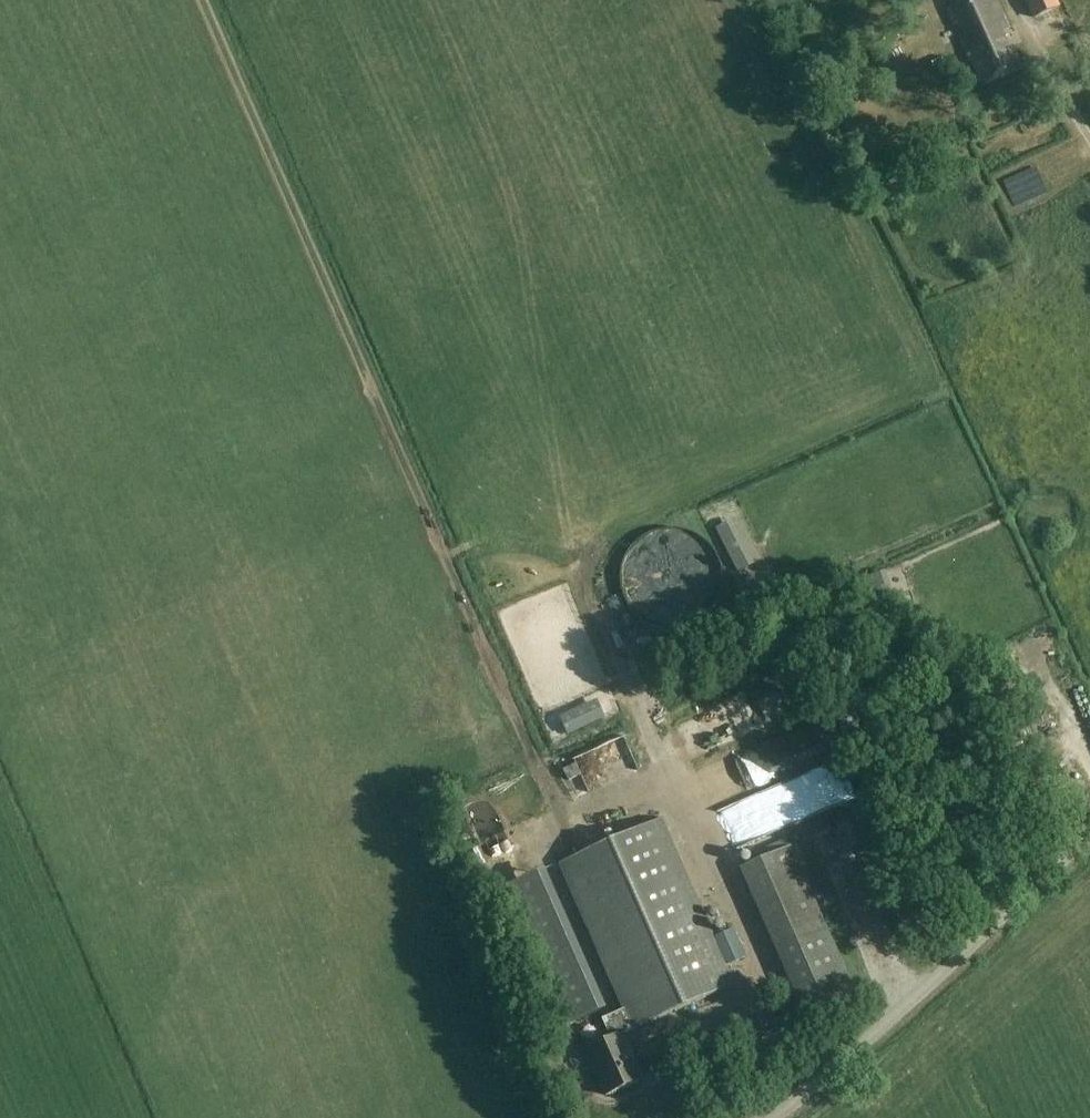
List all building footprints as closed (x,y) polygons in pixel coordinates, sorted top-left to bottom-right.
[(954,25),(957,24),(963,36),(960,38),(972,65),(974,64),(984,86),(1021,70),(1011,47),(1007,49),(1000,33),(1008,29),(994,0),(969,0),(947,11),(954,25)] [(1046,12),(1040,0),(1009,0),(1020,24),(1046,12)] [(724,524),(716,528),(738,572),(746,568),(724,524)] [(877,573),(869,577),(878,602),(887,598),(877,573)] [(568,735),(605,718),(597,699),(559,717),(568,735)] [(612,749),(622,773),(644,763),(634,740),(612,749)] [(734,985),(726,966),(747,957),(734,928),(713,937),(661,819),(559,864),(623,1009),(602,1019),(611,1038),(585,1049),(606,1096),(638,1081),(626,1054),(630,1052),(622,1034),(632,1030),(734,985)] [(565,1025),(597,1011),(537,874),(504,888),(565,1025)] [(827,931),(778,952),(802,1007),(851,985),(827,931)]
